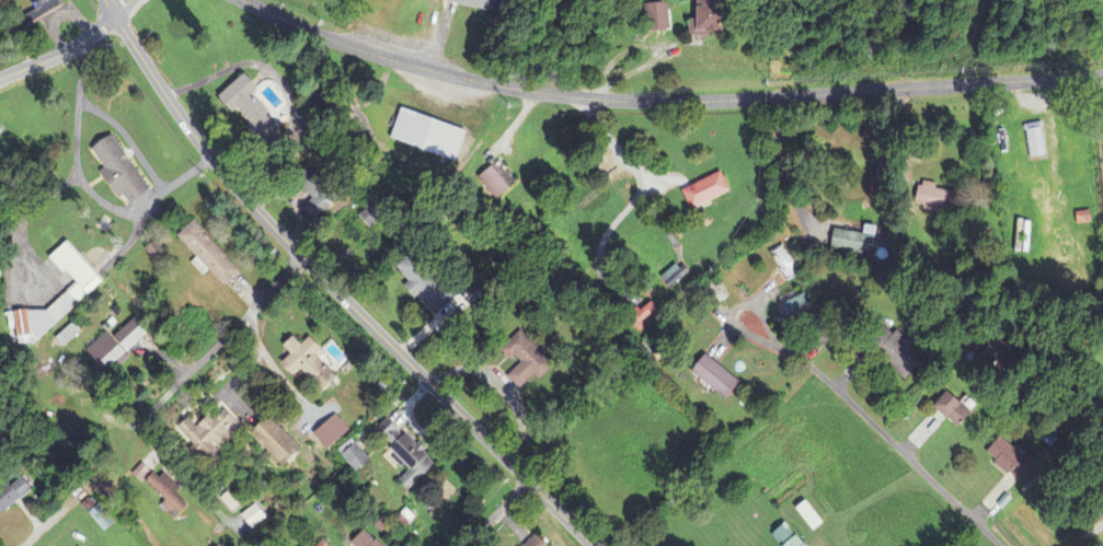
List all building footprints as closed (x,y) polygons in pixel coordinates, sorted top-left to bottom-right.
[(479,0),(442,0),(442,1),(476,9),(479,0)] [(648,32),(668,32),(667,4),(647,5),(648,32)] [(690,37),(710,38),(710,32),(723,33),(724,8),(698,7),(698,20),(690,20),(690,37)] [(262,89),(249,74),(222,96),(236,113),(242,108),(257,126),(272,113),(256,94),(262,89)] [(470,130),(405,108),(394,140),(459,162),(470,130)] [(1031,159),(1048,157),(1045,128),(1037,129),(1036,125),(1028,126),(1031,159)] [(128,206),(152,190),(115,135),(94,149),(107,169),(104,171),(128,206)] [(486,173),(503,196),(512,190),(495,166),(486,173)] [(686,191),(695,210),(733,192),(724,172),(686,191)] [(199,257),(193,263),(205,277),(212,271),(227,287),(243,271),(196,222),(180,237),(199,257)] [(833,246),(855,251),(858,234),(837,230),(833,246)] [(169,256),(157,241),(146,249),(158,264),(169,256)] [(38,343),(107,282),(71,242),(53,258),(67,274),(72,273),(80,283),(64,298),(52,285),(44,291),(57,305),(53,308),(17,313),(22,346),(38,343)] [(801,276),(785,247),(770,254),(786,284),(801,276)] [(675,291),(690,274),(679,263),(663,280),(675,291)] [(115,339),(108,332),(88,351),(108,372),(151,332),(138,318),(115,339)] [(286,346),(293,355),(285,363),(297,377),(304,370),(314,381),(328,368),(318,356),(325,350),(313,337),(304,346),(296,337),(286,346)] [(554,369),(526,338),(512,351),(524,364),(509,377),(521,390),(537,375),(542,381),(554,369)] [(729,402),(744,385),(711,355),(696,372),(729,402)] [(962,429),(977,412),(954,391),(939,407),(962,429)] [(181,428),(208,457),(242,425),(229,410),(216,422),(211,417),(199,428),(191,419),(181,428)] [(407,436),(396,425),(384,437),(395,448),(407,436)] [(402,481),(413,492),(439,464),(409,435),(391,453),(411,472),(402,481)] [(1022,461),(1001,441),(989,454),(1010,473),(1022,461)] [(358,473),(373,462),(363,449),(348,460),(358,473)] [(165,504),(180,518),(190,508),(175,495),(180,490),(158,471),(147,483),(167,501),(165,504)] [(33,488),(22,476),(0,497),(0,520),(33,488)] [(799,510),(818,532),(828,524),(809,501),(799,510)] [(268,519),(257,504),(242,516),(254,530),(268,519)] [(788,524),(774,537),(783,545),(808,545),(788,524)] [(368,531),(354,544),(355,545),(383,545),(368,531)] [(540,537),(531,545),(550,545),(540,537)]
